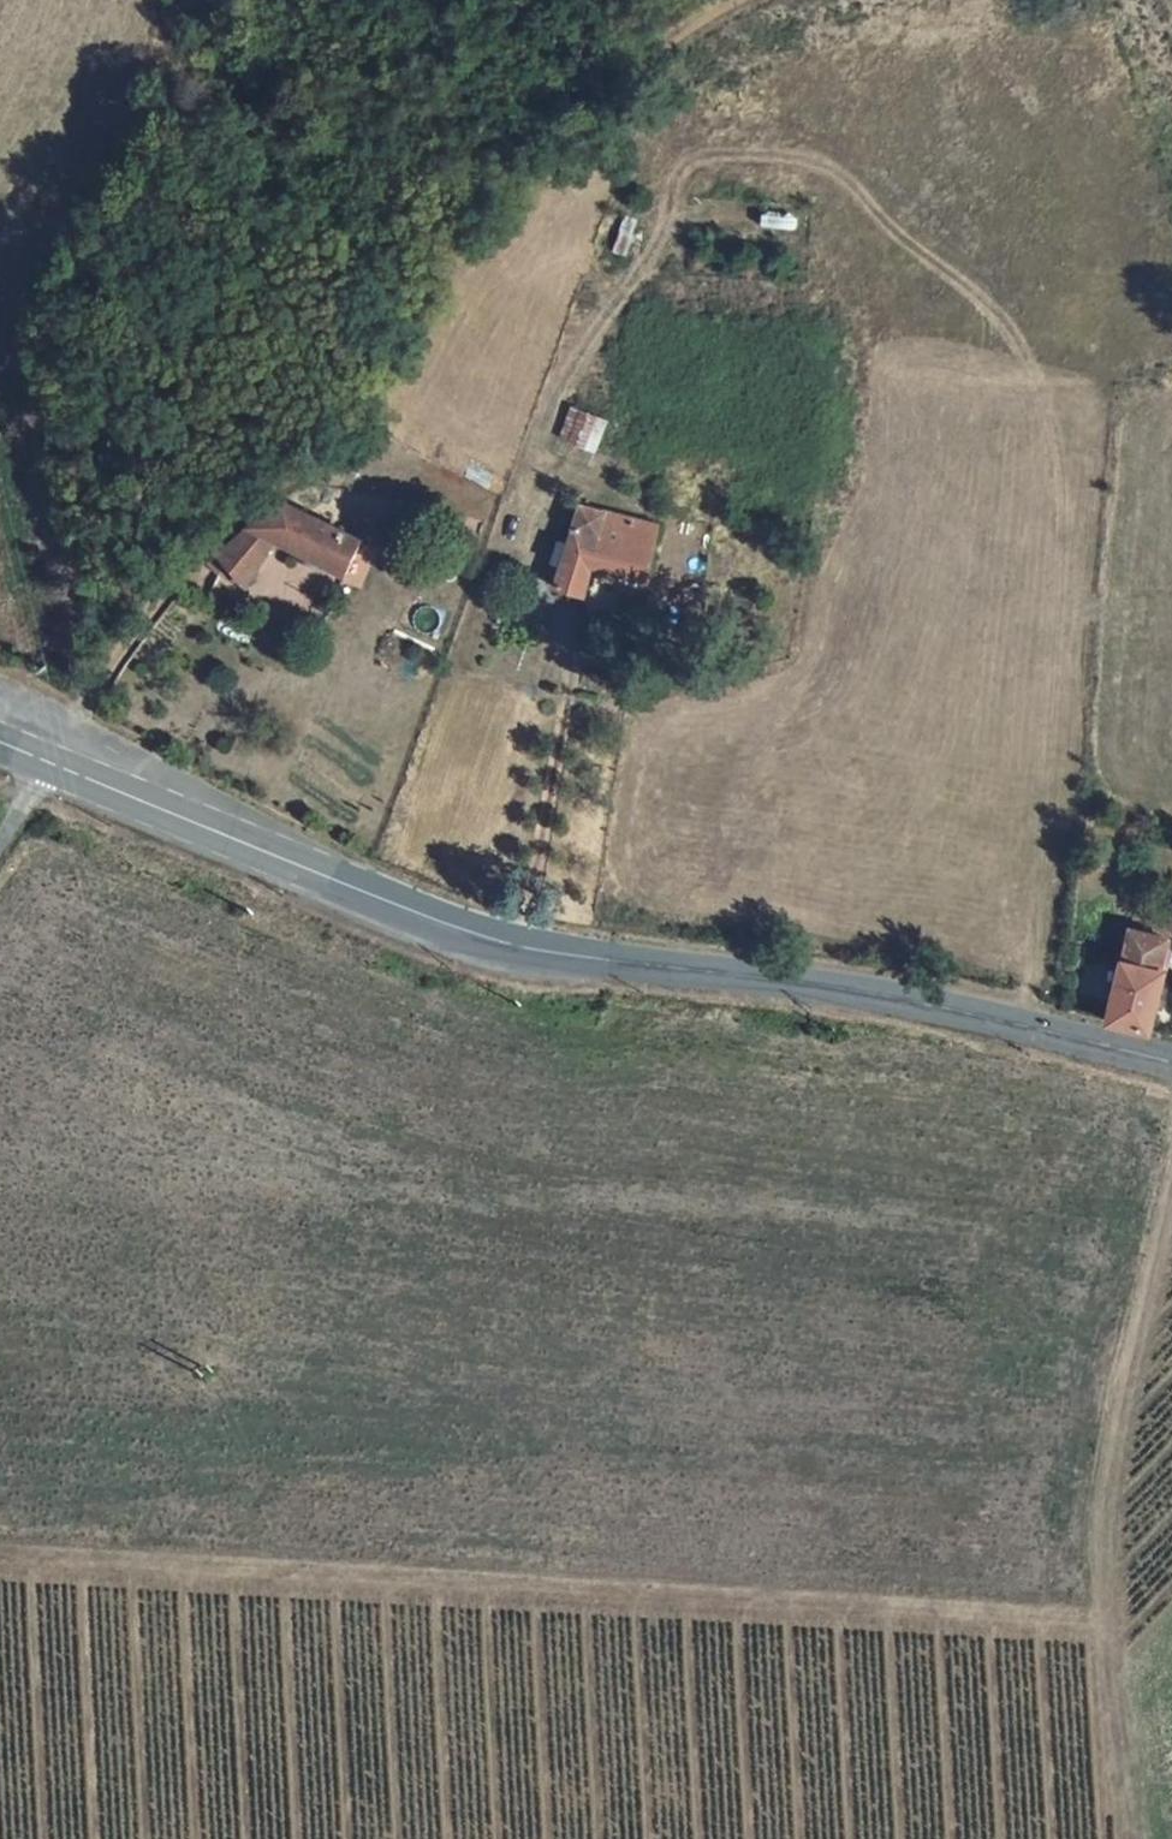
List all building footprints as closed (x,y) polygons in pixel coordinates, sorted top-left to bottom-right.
[(262,517),(183,593),(198,603),(215,588),(232,601),(254,569),(326,600),(345,558),(262,517)] [(584,625),(593,593),(645,602),(656,545),(575,528),(555,619),(584,625)] [(1134,957),(1165,962),(1171,959),(1171,903),(1170,903),(1167,929),(1139,925),(1134,957)] [(1163,1036),(1171,987),(1171,975),(1169,975),(1165,972),(1164,967),(1165,962),(1134,957),(1124,1029),(1163,1036)]
